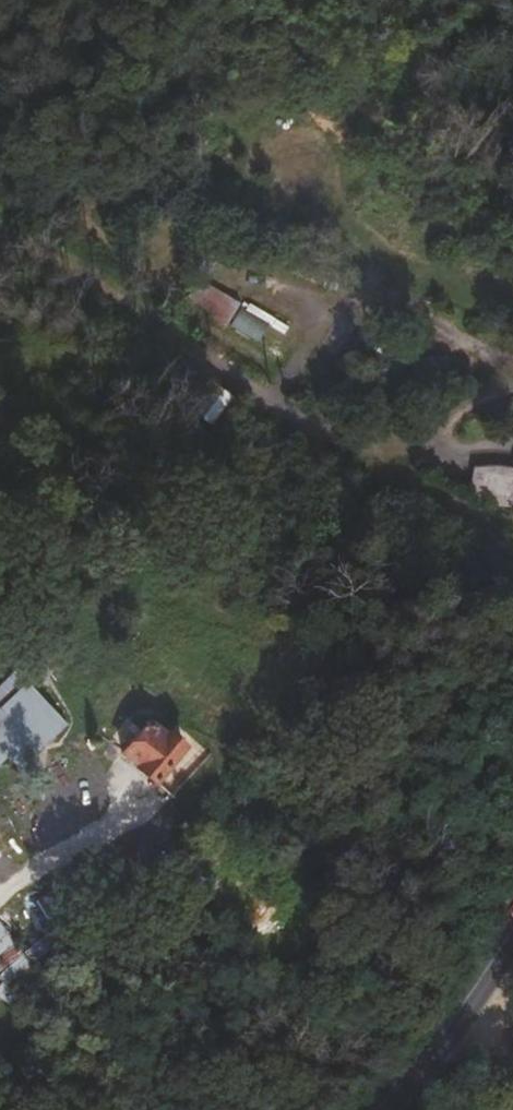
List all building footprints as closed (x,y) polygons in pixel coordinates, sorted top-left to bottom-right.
[(244,309),(217,283),(198,304),(225,329),(233,321),(243,310),(244,309)] [(268,334),(243,310),(233,321),(259,344),(268,334)] [(44,626),(0,672),(0,722),(8,715),(0,706),(61,642),(44,626)] [(186,749),(153,718),(120,750),(154,781),(186,749)] [(0,918),(0,983),(9,997),(43,973),(3,916),(0,918)]
